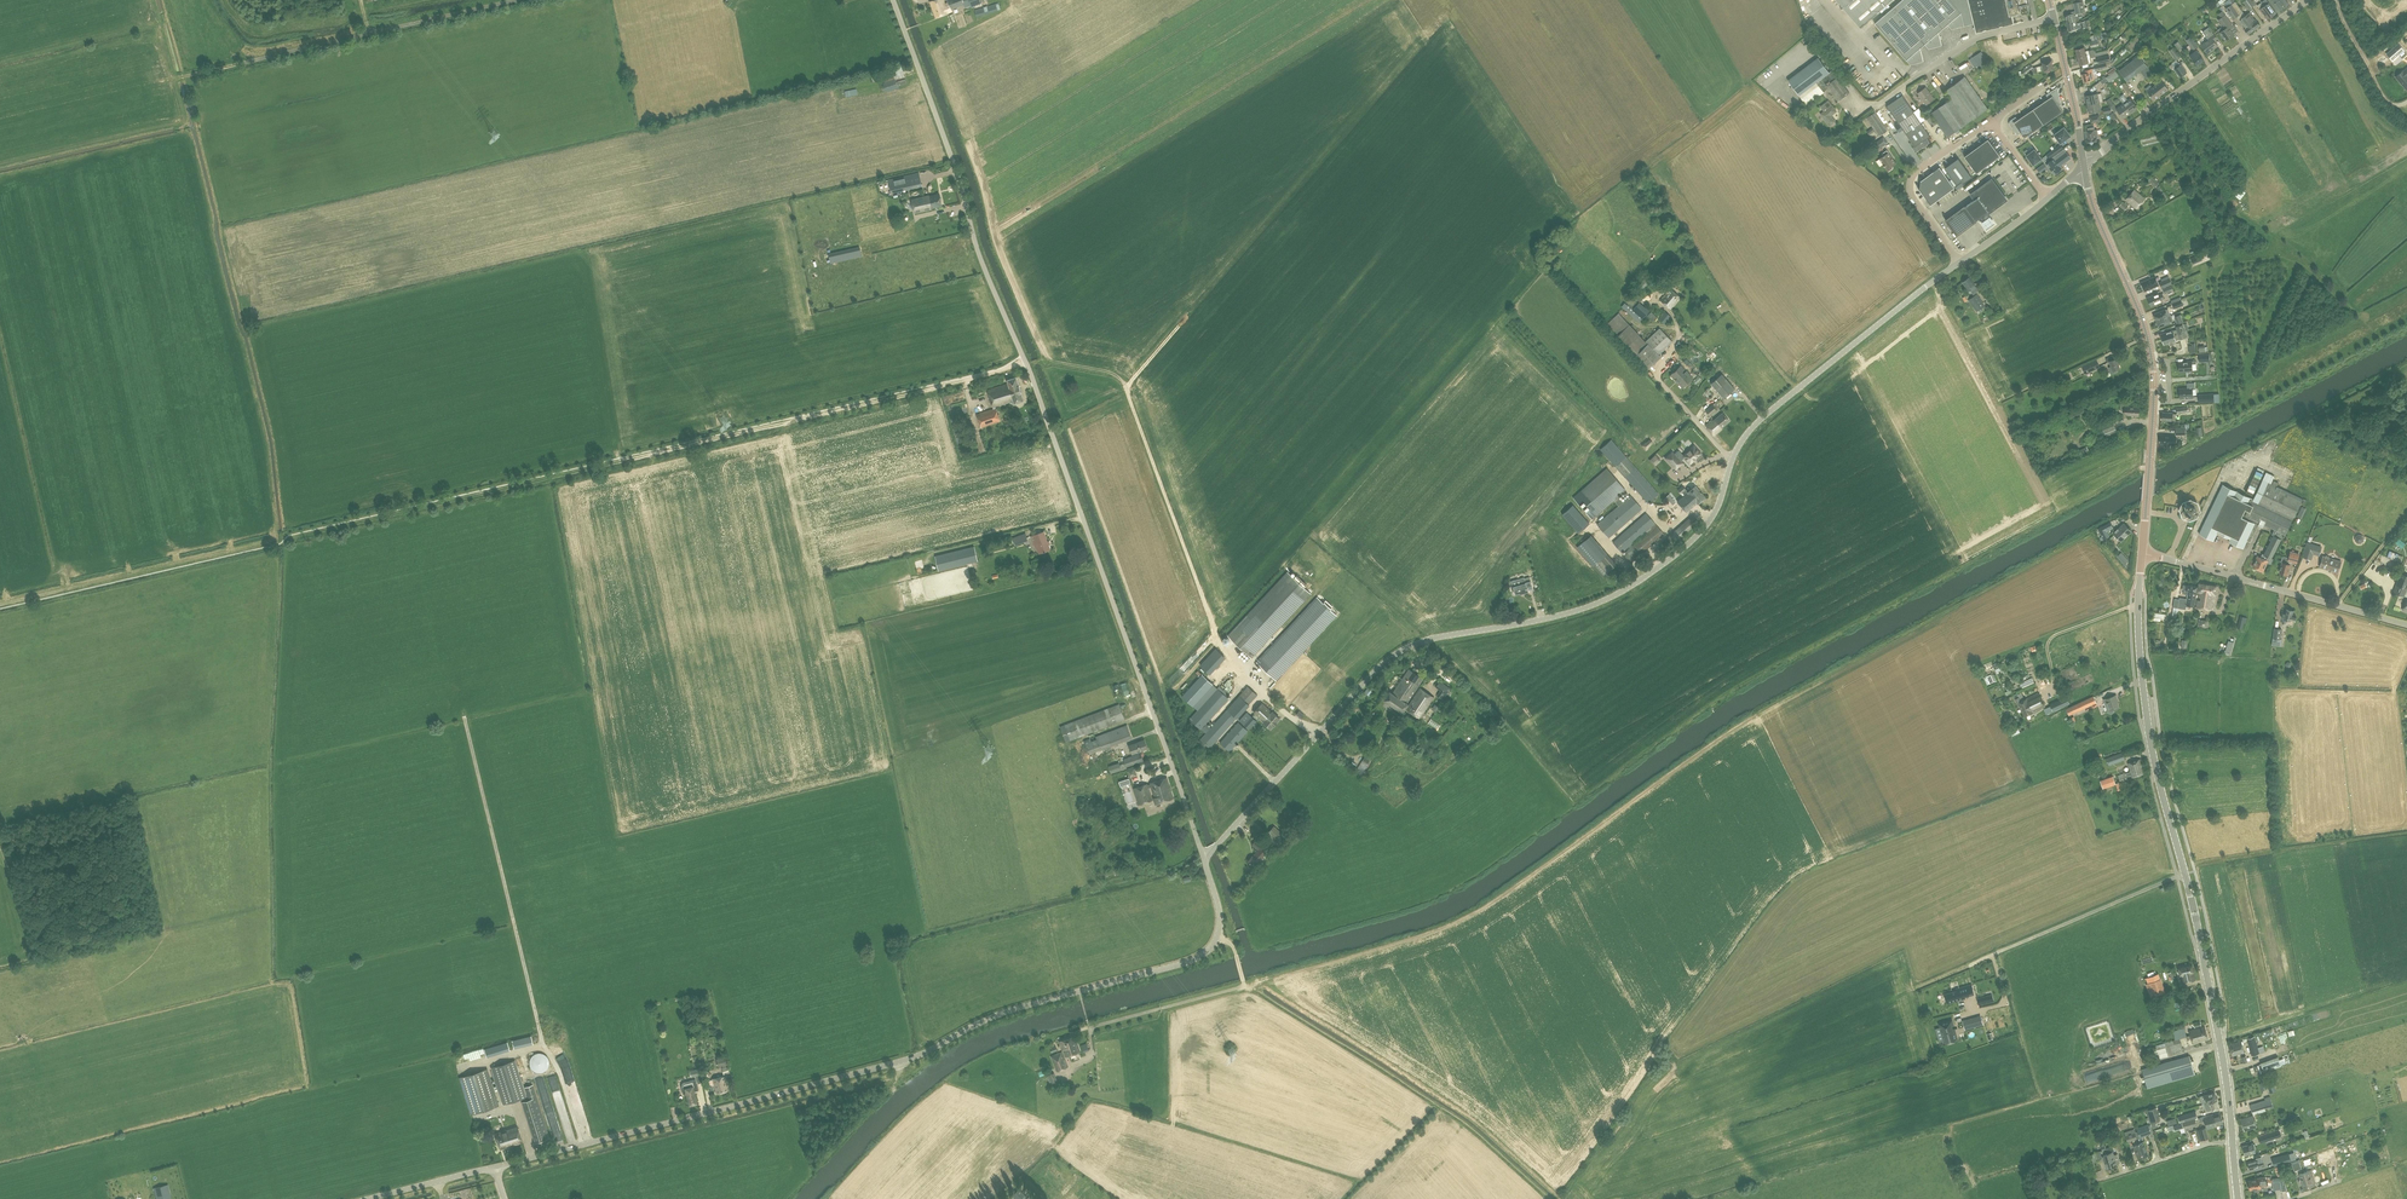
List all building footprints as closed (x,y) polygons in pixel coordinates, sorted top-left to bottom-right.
[(948,2),(945,4),(944,0),(935,0),(930,2),(936,17),(952,11),(951,9),(948,2)] [(948,2),(951,9),(964,5),(963,0),(948,0),(948,2)] [(1861,28),(1893,0),(1837,0),(1861,28)] [(1942,45),(1939,32),(1948,24),(1952,29),(1965,26),(1965,24),(1974,22),(1976,33),(2014,23),(2012,15),(2030,11),(2027,0),(1902,0),(1875,23),(1910,64),(1924,61),(1920,48),(1925,44),(1929,48),(1942,45)] [(2233,19),(2237,17),(2239,20),(2246,28),(2245,29),(2248,34),(2252,31),(2239,13),(2242,11),(2236,2),(2233,4),(2230,0),(2227,0),(2225,2),(2228,7),(2226,8),(2233,19)] [(2247,0),(2245,0),(2243,2),(2249,9),(2252,7),(2247,0)] [(2272,16),(2276,13),(2269,3),(2269,2),(2268,3),(2266,0),(2265,0),(2262,2),(2264,6),(2272,16)] [(2280,10),(2284,7),(2279,0),(2273,0),(2280,10)] [(2065,16),(2067,23),(2076,21),(2076,19),(2083,17),(2082,12),(2085,11),(2083,1),(2073,3),(2075,11),(2071,12),(2071,14),(2065,16)] [(2268,19),(2272,16),(2264,6),(2262,2),(2257,5),(2260,9),(2268,19)] [(986,7),(984,8),(984,7),(975,10),(977,17),(998,10),(996,3),(986,6),(986,7)] [(2234,26),(2223,11),(2220,14),(2222,17),(2220,19),(2222,23),(2220,24),(2222,27),(2218,30),(2220,32),(2220,33),(2222,36),(2221,36),(2223,39),(2224,38),(2225,40),(2234,34),(2230,29),(2234,26)] [(2239,13),(2252,31),(2260,25),(2255,19),(2254,20),(2249,13),(2245,16),(2242,11),(2239,13)] [(2077,23),(2076,21),(2067,23),(2069,30),(2078,29),(2081,28),(2091,27),(2089,19),(2085,20),(2085,21),(2077,23)] [(2218,46),(2214,41),(2217,39),(2213,33),(2209,28),(2203,32),(2208,40),(2202,45),(2208,53),(2218,46)] [(2104,38),(2104,36),(2104,35),(2108,34),(2107,32),(2089,36),(2090,41),(2104,38)] [(2186,40),(2194,50),(2198,47),(2191,37),(2186,40)] [(2178,41),(2174,44),(2178,51),(2183,48),(2178,41)] [(2129,47),(2133,51),(2137,48),(2133,43),(2129,47)] [(2389,53),(2394,60),(2401,54),(2404,57),(2406,55),(2406,53),(2399,44),(2389,53)] [(2095,53),(2096,52),(2096,49),(2085,51),(2084,47),(2076,49),(2078,57),(2095,53)] [(2181,57),(2174,47),(2169,50),(2176,60),(2181,57)] [(2200,54),(2198,52),(2196,50),(2189,55),(2191,57),(2193,59),(2197,65),(2204,60),(2200,54)] [(1974,56),(1974,57),(1970,60),(1973,65),(1975,68),(1979,65),(1980,67),(1988,62),(1982,51),(1974,56)] [(2096,57),(2096,56),(2095,53),(2078,57),(2080,64),(2082,64),(2088,62),(2090,62),(2089,57),(2090,57),(2090,58),(2096,57)] [(2097,58),(2098,64),(2106,62),(2110,61),(2109,55),(2097,58)] [(2127,81),(2140,71),(2147,66),(2140,55),(2139,56),(2134,59),(2119,70),(2127,81)] [(1830,72),(1818,57),(1788,80),(1799,95),(1830,72)] [(2042,61),(2043,65),(2044,70),(2045,72),(2050,71),(2050,69),(2053,68),(2051,59),(2042,61)] [(2106,62),(2098,64),(2095,65),(2095,68),(2096,71),(2108,68),(2107,66),(2106,62)] [(2180,77),(2187,72),(2181,64),(2181,65),(2179,62),(2174,66),(2172,64),(2169,66),(2173,71),(2175,70),(2180,77)] [(1855,63),(1850,67),(1856,74),(1861,71),(1855,63)] [(2025,69),(2021,72),(2023,75),(2034,68),(2031,64),(2030,65),(2024,68),(2025,69)] [(886,82),(883,82),(886,92),(899,87),(898,86),(907,83),(902,66),(882,72),(883,73),(884,78),(886,82)] [(2147,66),(2140,71),(2145,79),(2152,73),(2147,66)] [(2084,81),(2087,80),(2088,80),(2088,81),(2090,80),(2091,79),(2091,80),(2094,79),(2093,75),(2097,73),(2096,71),(2095,68),(2092,69),(2085,71),(2086,73),(2082,74),(2084,81)] [(2406,90),(2406,68),(2404,71),(2403,70),(2396,77),(2406,90)] [(1832,70),(1830,72),(1799,95),(1807,105),(1828,89),(1838,101),(1850,93),(1832,70)] [(1945,90),(1951,99),(1969,122),(1988,109),(1965,77),(1945,90)] [(2153,87),(2148,91),(2154,100),(2168,89),(2162,80),(2161,80),(2160,79),(2157,81),(2158,83),(2153,87)] [(2129,95),(2132,92),(2125,82),(2122,84),(2129,95)] [(1926,104),(1934,98),(1926,87),(1918,93),(1926,104)] [(2049,98),(2034,109),(2044,125),(2063,111),(2060,106),(2062,104),(2058,87),(2046,95),(2049,98)] [(2097,103),(2100,102),(2098,94),(2097,94),(2086,96),(2088,105),(2097,103)] [(2119,97),(2123,104),(2130,113),(2138,108),(2130,98),(2128,100),(2123,94),(2119,97)] [(1903,129),(1914,146),(1915,146),(1927,138),(1930,136),(1930,135),(1921,121),(1903,95),(1887,106),(1898,122),(1894,124),(1899,132),(1903,129)] [(1969,122),(1951,99),(1931,113),(1948,137),(1969,122)] [(1821,114),(1830,125),(1835,121),(1831,115),(1837,111),(1829,100),(1821,106),(1824,111),(1821,114)] [(2101,110),(2100,102),(2097,103),(2088,105),(2090,113),(2097,111),(2098,111),(2101,110)] [(2130,113),(2123,104),(2117,108),(2118,110),(2124,118),(2130,113)] [(2044,125),(2034,109),(2018,120),(2016,117),(2011,120),(2010,124),(2018,135),(2021,133),(2025,138),(2044,125)] [(1875,112),(1867,118),(1879,136),(1887,131),(1875,112)] [(1926,117),(1930,123),(1932,122),(1934,125),(1937,123),(1930,113),(1927,115),(1928,115),(1926,117)] [(2055,135),(2061,143),(2071,136),(2065,127),(2055,135)] [(2097,140),(2097,138),(2098,137),(2097,130),(2095,130),(2094,127),(2091,128),(2088,128),(2088,131),(2085,131),(2086,145),(2087,145),(2097,144),(2098,144),(2097,140)] [(1915,146),(1914,146),(1912,147),(1915,151),(1914,151),(1916,153),(1924,147),(1927,146),(1927,145),(1929,143),(1930,142),(1927,138),(1915,146)] [(1977,148),(1989,165),(2001,156),(1989,139),(1977,148)] [(2061,144),(2055,149),(2058,153),(2064,148),(2061,144)] [(1977,173),(1989,165),(1977,148),(1965,157),(1977,173)] [(2035,149),(2027,155),(2034,165),(2042,159),(2035,149)] [(2056,159),(2054,158),(2046,164),(2049,167),(2054,174),(2062,168),(2060,167),(2071,158),(2064,149),(2055,155),(2057,158),(2056,159)] [(2058,153),(2055,149),(2047,155),(2050,159),(2058,153)] [(1887,150),(1882,153),(1884,156),(1880,158),(1888,170),(1893,168),(1891,166),(1896,163),(1889,153),(1889,152),(1887,150)] [(1964,183),(1972,177),(1959,158),(1945,168),(1957,185),(1962,181),(1964,183)] [(1920,191),(1920,190),(1931,205),(1930,206),(1955,188),(1940,167),(1921,181),(1922,180),(1921,180),(1920,191)] [(919,173),(889,180),(892,191),(922,184),(919,173)] [(2148,181),(2156,187),(2160,183),(2152,176),(2148,181)] [(1977,220),(1988,212),(1989,212),(2007,200),(1992,180),(1972,194),(1976,199),(1966,206),(1966,205),(1945,220),(1957,235),(1957,236),(1977,221),(1977,220)] [(2145,199),(2135,190),(2126,200),(2137,209),(2145,199)] [(909,214),(905,193),(892,195),(894,203),(896,202),(897,212),(900,211),(901,215),(909,214)] [(933,208),(942,205),(939,194),(930,196),(930,194),(912,198),(916,213),(933,209),(933,208)] [(1994,223),(1990,217),(1982,222),(1986,228),(1994,223)] [(829,253),(831,263),(862,256),(860,246),(829,253)] [(2159,285),(2156,276),(2155,277),(2141,283),(2145,291),(2159,285)] [(1970,277),(1963,281),(1969,290),(1970,290),(1973,295),(1979,291),(1978,289),(1975,286),(1970,277)] [(2162,289),(2172,284),(2170,278),(2159,282),(2162,289)] [(1642,289),(1648,283),(1645,279),(1638,285),(1642,289)] [(1666,292),(1660,300),(1670,309),(1680,297),(1665,285),(1662,288),(1660,291),(1663,294),(1666,291),(1666,292)] [(2163,290),(2165,294),(2173,291),(2172,286),(2163,290)] [(1639,302),(1640,302),(1643,298),(1637,293),(1627,305),(1632,309),(1639,302)] [(1979,310),(1985,306),(1985,305),(1982,301),(1977,293),(1974,295),(1968,300),(1977,311),(1979,310)] [(2151,306),(2161,302),(2161,300),(2164,299),(2162,293),(2159,294),(2158,294),(2148,298),(2151,306)] [(2181,300),(2172,303),(2174,309),(2183,305),(2181,300)] [(1649,311),(1640,302),(1639,302),(1632,309),(1627,305),(1626,304),(1623,308),(1639,322),(1649,311)] [(2168,310),(2163,311),(2154,315),(2156,321),(2167,317),(2170,316),(2168,310)] [(1665,324),(1671,316),(1664,311),(1658,318),(1665,324)] [(1618,312),(1605,325),(1647,369),(1661,357),(1658,354),(1672,341),(1659,328),(1645,341),(1618,312)] [(1651,312),(1647,315),(1653,321),(1657,317),(1651,312)] [(2174,317),(2177,324),(2183,322),(2180,315),(2174,317)] [(2170,316),(2167,317),(2156,321),(2159,327),(2167,324),(2166,323),(2170,322),(2172,321),(2170,316)] [(2163,339),(2174,336),(2184,332),(2184,331),(2182,325),(2175,327),(2176,330),(2173,331),(2161,334),(2163,339)] [(2187,331),(2186,330),(2184,331),(2184,332),(2174,336),(2163,339),(2164,344),(2169,343),(2170,346),(2174,344),(2173,342),(2176,341),(2179,340),(2188,337),(2187,331)] [(2106,359),(2107,363),(2110,362),(2112,367),(2109,368),(2111,374),(2118,372),(2117,370),(2120,369),(2117,359),(2113,360),(2112,357),(2106,359)] [(2093,368),(2093,370),(2100,367),(2097,360),(2082,367),(2085,372),(2093,368)] [(2179,362),(2179,372),(2192,371),(2192,364),(2196,364),(2196,361),(2192,361),(2179,362)] [(1686,371),(1684,373),(1682,371),(1684,369),(1681,365),(1670,375),(1683,388),(1693,378),(1686,371)] [(1711,383),(1724,398),(1735,388),(1722,374),(1711,383)] [(1007,403),(1014,401),(1014,403),(1024,400),(1016,377),(1007,380),(1008,384),(987,391),(993,407),(996,406),(1007,403)] [(2194,382),(2187,383),(2188,388),(2179,389),(2180,398),(2193,397),(2192,388),(2195,387),(2194,382)] [(2199,403),(2214,402),(2214,394),(2199,395),(2199,403)] [(1705,410),(1710,416),(1710,415),(1717,410),(1713,404),(1705,410)] [(2120,404),(2120,410),(2125,410),(2124,415),(2134,416),(2138,417),(2138,416),(2139,416),(2139,407),(2129,406),(2129,404),(2120,404)] [(977,414),(981,428),(1001,421),(996,408),(993,409),(977,414)] [(1723,413),(1713,421),(1712,420),(1706,425),(1714,435),(1722,429),(1721,428),(1729,421),(1723,413)] [(2172,414),(2163,413),(2162,420),(2172,421),(2172,420),(2175,421),(2176,414),(2172,414)] [(2216,424),(2216,420),(2207,422),(2209,432),(2217,430),(2216,424)] [(2107,441),(2119,437),(2112,421),(2101,425),(2107,441)] [(2161,436),(2160,443),(2175,445),(2176,437),(2161,436)] [(1642,445),(1646,450),(1648,448),(1646,447),(1648,445),(1649,446),(1651,444),(1648,441),(1646,443),(1645,442),(1642,445)] [(1672,451),(1665,458),(1674,467),(1681,460),(1684,457),(1690,464),(1693,461),(1696,458),(1697,460),(1702,455),(1701,454),(1701,453),(1696,447),(1694,445),(1689,450),(1683,455),(1679,451),(1675,454),(1672,451)] [(2077,457),(2075,452),(2061,458),(2063,464),(2077,457)] [(1615,466),(1648,503),(1659,494),(1626,456),(1615,466)] [(1654,456),(1651,460),(1655,465),(1659,461),(1654,456)] [(1600,511),(1613,500),(1618,496),(1625,489),(1607,469),(1582,490),(1573,498),(1592,519),(1600,511)] [(2265,479),(2274,482),(2276,474),(2267,472),(2265,479)] [(2274,535),(2264,554),(2273,559),(2275,554),(2274,553),(2281,540),(2282,540),(2285,535),(2302,499),(2263,480),(2253,499),(2223,484),(2199,534),(2213,541),(2217,532),(2230,539),(2228,542),(2242,548),(2246,540),(2250,542),(2260,523),(2274,530),(2272,534),(2274,535)] [(1686,512),(1697,503),(1688,492),(1687,492),(1685,490),(1686,490),(1683,485),(1678,489),(1681,494),(1682,493),(1684,495),(1677,501),(1686,512)] [(1688,492),(1697,503),(1705,497),(1695,485),(1688,492)] [(1623,501),(1618,505),(1597,524),(1609,538),(1642,509),(1630,495),(1623,501)] [(1618,496),(1613,500),(1618,505),(1623,501),(1618,496)] [(2190,504),(2186,505),(2185,509),(2186,513),(2190,514),(2193,513),(2195,510),(2194,506),(2190,504)] [(1589,523),(1573,505),(1562,514),(1579,533),(1589,523)] [(1622,552),(1629,546),(1630,548),(1623,554),(1631,563),(1664,534),(1646,513),(1612,542),(1622,552)] [(1673,544),(1699,522),(1693,515),(1667,537),(1673,544)] [(2106,531),(2113,527),(2110,522),(2098,529),(2102,536),(2104,539),(2110,537),(2106,531)] [(2132,531),(2123,523),(2113,533),(2121,541),(2132,531)] [(1038,545),(1041,552),(1050,549),(1047,541),(1044,532),(1031,536),(1035,547),(1038,545)] [(1025,533),(1012,538),(1015,545),(1028,540),(1025,533)] [(1591,535),(1577,547),(1593,566),(1602,577),(1616,564),(1607,553),(1591,535)] [(2364,541),(2364,538),(2361,535),(2358,535),(2355,537),(2355,541),(2357,543),(2361,544),(2364,541)] [(2406,544),(2398,538),(2395,542),(2402,548),(2406,544)] [(2312,560),(2313,554),(2319,556),(2322,546),(2307,542),(2303,557),(2312,560)] [(938,571),(978,561),(975,546),(935,555),(938,571)] [(2287,561),(2291,562),(2297,563),(2300,553),(2290,551),(2288,558),(2287,561)] [(2125,564),(2128,561),(2121,553),(2118,556),(2125,564)] [(2273,559),(2264,554),(2262,554),(2260,558),(2257,556),(2253,567),(2263,571),(2267,562),(2271,563),(2273,559)] [(2290,564),(2291,562),(2287,561),(2288,558),(2284,556),(2282,557),(2281,561),(2282,562),(2279,572),(2287,574),(2290,564)] [(2323,556),(2320,567),(2337,572),(2341,561),(2323,556)] [(1287,572),(1228,635),(1251,658),(1311,594),(1298,582),(1301,579),(1297,575),(1294,578),(1287,572)] [(2394,592),(2404,596),(2406,588),(2406,575),(2401,573),(2394,592)] [(1527,590),(1533,588),(1531,581),(1530,577),(1512,581),(1513,585),(1515,594),(1523,592),(1523,593),(1528,592),(1527,590)] [(2198,583),(2198,586),(2197,591),(2199,592),(2197,607),(2211,609),(2212,603),(2215,604),(2216,594),(2215,594),(2216,586),(2198,583)] [(2178,608),(2186,609),(2186,606),(2194,607),(2197,591),(2198,586),(2186,584),(2186,585),(2183,585),(2182,589),(2185,589),(2184,594),(2188,595),(2187,599),(2180,598),(2179,599),(2178,608)] [(1317,597),(1256,662),(1276,680),(1337,615),(1330,609),(1333,606),(1326,600),(1323,603),(1317,597)] [(2287,619),(2295,622),(2296,617),(2293,616),(2294,611),(2286,609),(2285,613),(2284,613),(2282,618),(2283,618),(2282,623),(2285,624),(2287,619)] [(2156,621),(2163,622),(2164,614),(2156,613),(2156,621)] [(2246,624),(2247,618),(2240,616),(2239,622),(2246,624)] [(2210,622),(2199,620),(2197,628),(2208,630),(2210,622)] [(2274,628),(2273,639),(2280,640),(2282,629),(2274,628)] [(1210,674),(1226,657),(1215,648),(1200,665),(1210,674)] [(1407,703),(1423,679),(1409,669),(1393,694),(1407,703)] [(1201,729),(1206,724),(1229,699),(1218,689),(1218,688),(1217,689),(1202,674),(1181,696),(1197,710),(1189,719),(1201,730),(1201,729)] [(2022,682),(2024,687),(2036,682),(2034,677),(2022,682)] [(1440,692),(1446,695),(1450,688),(1439,681),(1436,687),(1441,690),(1440,692)] [(2056,684),(2059,692),(2065,690),(2062,681),(2056,684)] [(1365,693),(1369,696),(1374,689),(1370,685),(1365,693)] [(1240,696),(1249,704),(1256,695),(1247,687),(1240,696)] [(1433,697),(1420,689),(1407,709),(1419,718),(1433,697)] [(1408,704),(1407,703),(1393,694),(1389,692),(1384,700),(1402,712),(1408,704)] [(2018,697),(2014,699),(2018,706),(2020,706),(2025,716),(2045,706),(2039,693),(2021,701),(2019,696),(2018,697)] [(1240,695),(1227,710),(1237,718),(1237,719),(1250,705),(1249,704),(1240,696),(1240,695)] [(2103,700),(2108,712),(2109,713),(2110,714),(2112,713),(2113,713),(2114,711),(2114,710),(2114,709),(2119,707),(2117,699),(2116,695),(2106,699),(2103,700)] [(2050,706),(2053,711),(2070,704),(2067,696),(2050,704),(2050,706)] [(2094,696),(2066,709),(2069,715),(2097,702),(2094,696)] [(1263,721),(1272,712),(1262,703),(1254,712),(1263,721)] [(1061,726),(1066,742),(1125,720),(1119,704),(1061,726)] [(2047,714),(2053,711),(2050,706),(2044,709),(2047,714)] [(1237,718),(1227,710),(1211,727),(1205,733),(1200,739),(1210,748),(1237,718)] [(1272,711),(1272,712),(1263,721),(1271,728),(1280,718),(1272,711)] [(1246,712),(1239,721),(1249,729),(1256,721),(1246,712)] [(1220,742),(1230,752),(1248,731),(1238,722),(1220,742)] [(1211,727),(1206,724),(1201,729),(1205,733),(1211,727)] [(1127,725),(1084,741),(1089,754),(1132,738),(1127,725)] [(2017,726),(2009,730),(2012,736),(2020,732),(2017,726)] [(1147,748),(1144,740),(1129,745),(1132,753),(1147,748)] [(1123,759),(1125,763),(1126,767),(1143,761),(1143,759),(1141,752),(1123,759)] [(2107,758),(2106,759),(2108,765),(2122,761),(2120,754),(2119,754),(2107,758)] [(2131,772),(2125,773),(2126,777),(2132,775),(2132,777),(2144,773),(2140,759),(2128,763),(2131,772)] [(2126,777),(2125,773),(2118,775),(2120,782),(2127,779),(2126,777)] [(2103,788),(2116,784),(2113,776),(2101,780),(2103,788)] [(1167,777),(1150,783),(1157,804),(1174,799),(1167,777)] [(1148,783),(1133,788),(1138,805),(1153,800),(1148,783)] [(1128,796),(1132,806),(1137,804),(1133,794),(1128,796)] [(1268,832),(1276,840),(1282,833),(1274,825),(1268,832)] [(1258,862),(1269,849),(1264,845),(1263,846),(1256,840),(1253,844),(1259,850),(1253,857),(1252,856),(1248,861),(1255,867),(1259,862),(1258,862)] [(2192,964),(2178,968),(2180,975),(2182,983),(2195,980),(2193,972),(2194,972),(2192,964)] [(2149,983),(2146,984),(2151,997),(2166,992),(2161,978),(2158,973),(2146,977),(2149,983)] [(1931,993),(1936,991),(1936,990),(1942,988),(1941,984),(1941,983),(1940,983),(1934,985),(1933,985),(1930,986),(1929,986),(1926,987),(1925,987),(1926,987),(1927,993),(1927,994),(1928,994),(1931,993)] [(1947,993),(1945,994),(1947,1002),(1949,1002),(1963,998),(1962,996),(1969,994),(1974,993),(1972,985),(1959,988),(1960,990),(1957,991),(1947,993)] [(1979,1005),(1986,1003),(1984,996),(1977,998),(1979,1005)] [(1965,1029),(1974,1026),(1972,1019),(1963,1022),(1965,1029)] [(1945,1042),(1951,1040),(1951,1039),(1954,1038),(1952,1032),(1955,1032),(1954,1028),(1952,1029),(1951,1025),(1953,1025),(1952,1020),(1939,1023),(1945,1042)] [(2187,1036),(2186,1036),(2187,1040),(2192,1038),(2193,1043),(2208,1039),(2204,1026),(2202,1027),(2195,1029),(2190,1030),(2191,1034),(2186,1036),(2187,1036)] [(2172,1031),(2175,1040),(2179,1039),(2186,1036),(2187,1036),(2186,1036),(2184,1028),(2172,1031)] [(531,1036),(512,1040),(513,1048),(533,1043),(531,1036)] [(1074,1036),(1060,1041),(1066,1057),(1080,1052),(1074,1036)] [(2258,1047),(2255,1036),(2247,1039),(2252,1056),(2264,1052),(2262,1046),(2258,1047)] [(2151,1043),(2156,1056),(2176,1051),(2172,1037),(2151,1043)] [(2241,1041),(2229,1044),(2233,1056),(2244,1052),(2242,1044),(2241,1041)] [(483,1049),(486,1056),(509,1049),(507,1042),(483,1049)] [(1050,1056),(1057,1072),(1068,1067),(1062,1051),(1050,1056)] [(538,1073),(540,1072),(543,1072),(545,1071),(546,1069),(548,1068),(549,1066),(549,1063),(549,1061),(548,1059),(547,1057),(546,1055),(544,1054),(542,1053),(540,1053),(538,1053),(535,1053),(533,1054),(532,1056),(530,1058),(530,1060),(529,1062),(529,1064),(530,1066),(531,1068),(532,1070),(534,1071),(536,1072),(538,1073)] [(2189,1055),(2142,1069),(2147,1087),(2195,1073),(2189,1055)] [(717,1058),(719,1066),(727,1064),(726,1056),(717,1058)] [(2261,1063),(2264,1072),(2281,1066),(2278,1056),(2261,1062),(2261,1063)] [(503,1104),(527,1097),(515,1061),(492,1068),(503,1104)] [(487,1070),(460,1079),(471,1115),(499,1106),(487,1070)] [(1052,1087),(1059,1084),(1054,1072),(1047,1075),(1052,1087)] [(709,1090),(715,1088),(716,1093),(728,1090),(724,1076),(712,1079),(707,1081),(709,1086),(708,1086),(709,1090)] [(688,1081),(685,1082),(684,1082),(683,1083),(682,1084),(681,1085),(681,1086),(682,1088),(683,1094),(685,1093),(688,1105),(697,1102),(694,1091),(698,1090),(695,1079),(688,1081)] [(529,1099),(522,1101),(535,1142),(550,1137),(537,1097),(536,1097),(532,1084),(525,1087),(529,1099)] [(2213,1101),(2217,1099),(2215,1092),(2203,1095),(2200,1096),(2203,1104),(2205,1103),(2207,1102),(2210,1102),(2209,1102),(2210,1101),(2213,1101)] [(2250,1105),(2252,1112),(2273,1105),(2271,1098),(2270,1096),(2265,1098),(2265,1100),(2250,1105)] [(2206,1111),(2212,1110),(2212,1111),(2219,1109),(2217,1099),(2213,1101),(2210,1101),(2209,1102),(2210,1102),(2207,1102),(2208,1106),(2205,1107),(2206,1111)] [(2156,1107),(2147,1110),(2151,1123),(2160,1120),(2156,1107)] [(2195,1118),(2193,1112),(2178,1116),(2180,1122),(2195,1118)] [(2213,1122),(2214,1127),(2217,1126),(2224,1124),(2220,1112),(2211,1114),(2212,1117),(2213,1122)] [(2207,1129),(2214,1127),(2213,1122),(2212,1117),(2211,1114),(2207,1116),(2204,1116),(2199,1118),(2200,1121),(2205,1120),(2207,1129)] [(2241,1119),(2244,1131),(2257,1127),(2253,1115),(2241,1119)] [(2190,1120),(2183,1122),(2185,1128),(2191,1127),(2190,1120)] [(2150,1126),(2149,1127),(2148,1125),(2136,1128),(2137,1130),(2137,1131),(2136,1132),(2138,1138),(2139,1142),(2143,1156),(2148,1154),(2145,1143),(2142,1136),(2145,1135),(2152,1133),(2150,1126)] [(522,1142),(517,1127),(495,1134),(500,1149),(509,1147),(522,1142)] [(550,1129),(552,1135),(559,1133),(556,1127),(550,1129)] [(2205,1127),(2199,1129),(2203,1139),(2209,1137),(2205,1127)] [(2156,1131),(2158,1138),(2165,1136),(2163,1129),(2156,1131)] [(2265,1136),(2267,1140),(2281,1136),(2280,1131),(2265,1136)] [(2126,1135),(2128,1142),(2132,1140),(2133,1144),(2138,1158),(2143,1156),(2139,1142),(2138,1138),(2136,1132),(2126,1135)] [(2253,1143),(2243,1146),(2246,1155),(2255,1152),(2254,1149),(2256,1149),(2254,1143),(2253,1143)] [(2112,1167),(2106,1148),(2105,1145),(2102,1146),(2103,1150),(2100,1151),(2095,1153),(2098,1160),(2103,1158),(2106,1168),(2112,1167)] [(2113,1146),(2106,1148),(2112,1167),(2117,1165),(2117,1163),(2120,1162),(2117,1154),(2114,1155),(2113,1151),(2114,1151),(2113,1146)] [(2332,1149),(2327,1150),(2332,1166),(2337,1164),(2334,1155),(2338,1154),(2336,1150),(2333,1152),(2332,1149)] [(2321,1154),(2312,1156),(2314,1163),(2323,1160),(2321,1154)] [(2287,1162),(2285,1155),(2278,1157),(2280,1164),(2288,1162),(2287,1162)] [(2264,1165),(2263,1161),(2261,1156),(2256,1157),(2257,1159),(2248,1162),(2250,1169),(2259,1166),(2264,1165)] [(2302,1168),(2299,1161),(2294,1163),(2292,1164),(2293,1166),(2294,1171),(2302,1168)] [(2064,1166),(2070,1184),(2077,1181),(2080,1180),(2074,1163),(2064,1166)] [(2312,1170),(2306,1172),(2310,1186),(2314,1185),(2314,1184),(2315,1184),(2314,1177),(2312,1170)] [(2310,1186),(2306,1172),(2300,1174),(2304,1188),(2310,1186)] [(2250,1189),(2254,1188),(2254,1183),(2260,1182),(2262,1182),(2263,1183),(2264,1183),(2264,1182),(2265,1181),(2265,1177),(2253,1179),(2253,1180),(2249,1180),(2250,1189)] [(2273,1182),(2280,1181),(2282,1191),(2287,1190),(2282,1177),(2272,1179),(2273,1182)] [(2254,1183),(2254,1188),(2255,1188),(2255,1190),(2262,1190),(2262,1187),(2268,1186),(2267,1181),(2265,1181),(2264,1182),(2264,1183),(2263,1183),(2262,1182),(2260,1182),(2254,1183)] [(2281,1189),(2280,1181),(2273,1182),(2272,1182),(2273,1190),(2281,1189)] [(168,1184),(153,1188),(156,1198),(172,1198),(168,1184)] [(1028,1197),(1019,1188),(1012,1195),(1016,1198),(1026,1198),(1028,1197)]
